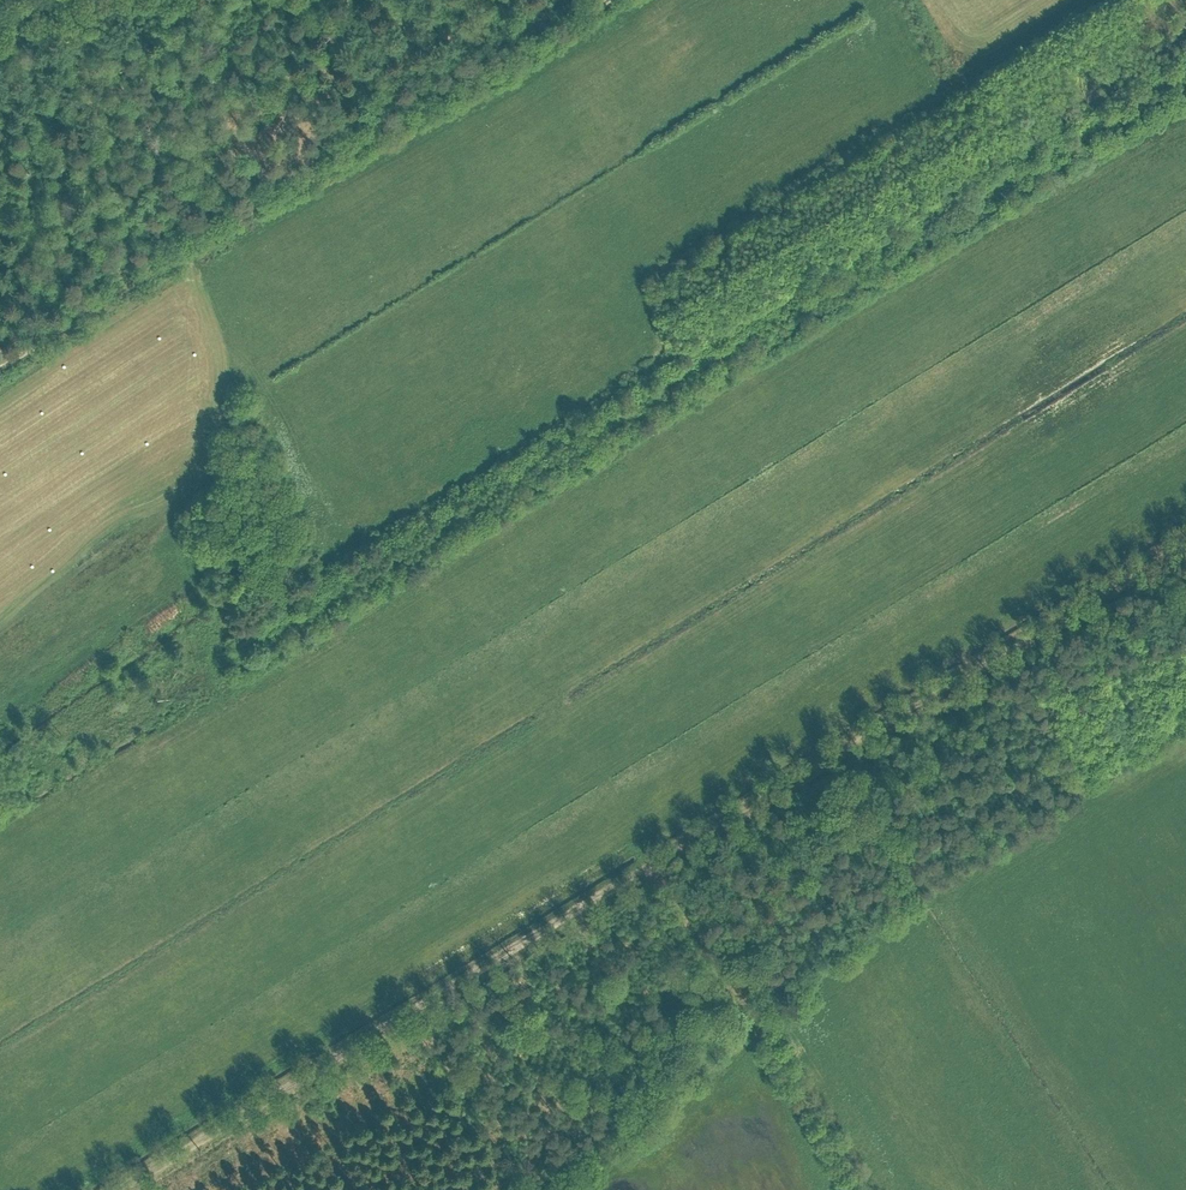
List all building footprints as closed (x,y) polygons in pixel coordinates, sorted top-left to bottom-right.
[(249,21),(252,30),(260,28),(257,19),(249,21)]
